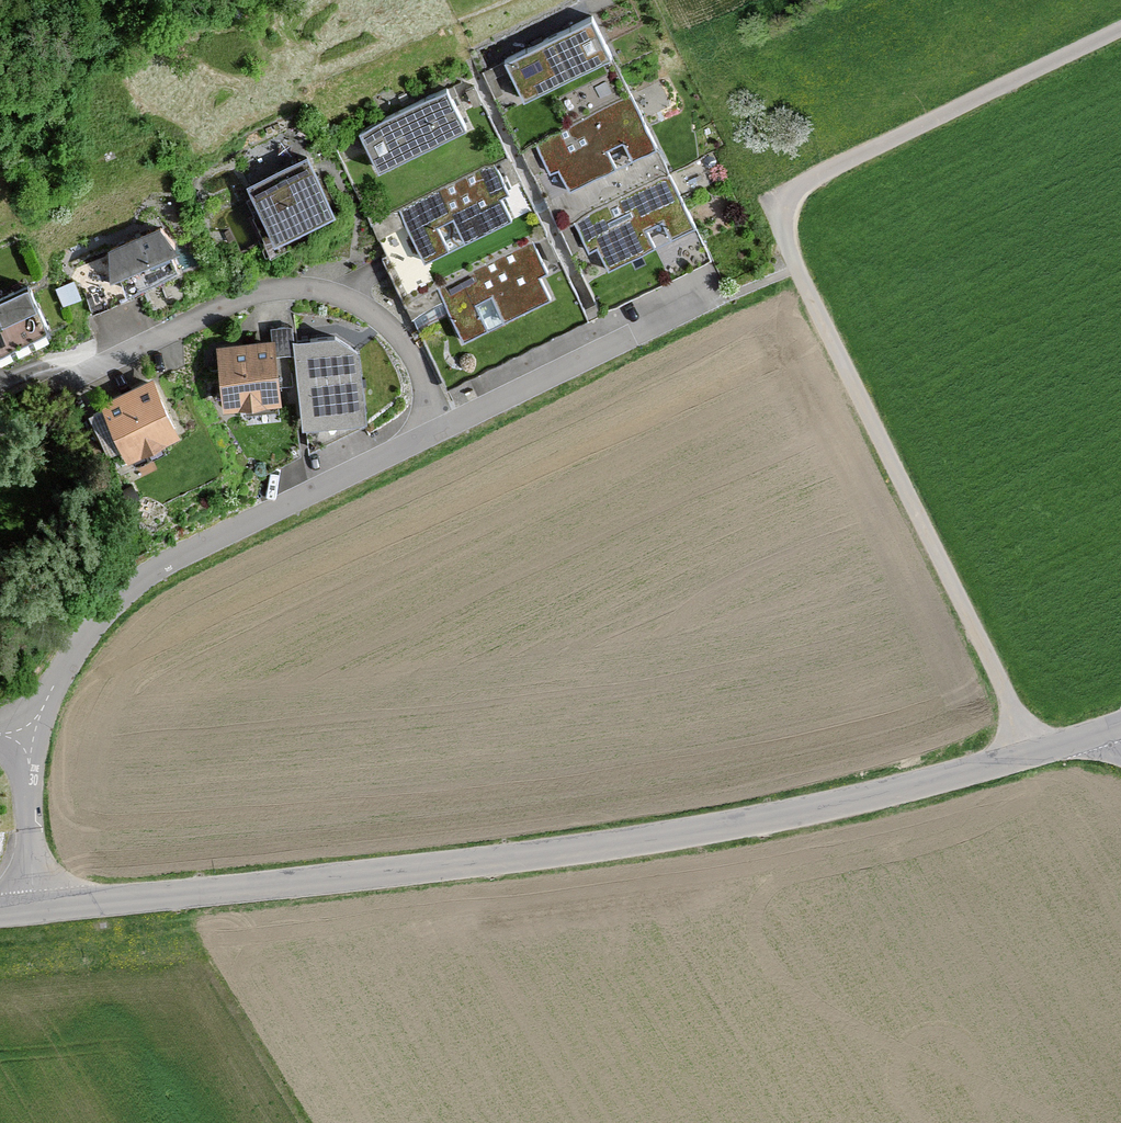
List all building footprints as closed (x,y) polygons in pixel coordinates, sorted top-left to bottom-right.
[(534,99),(626,55),(609,19),(517,64),(534,99)] [(449,91),(360,133),(380,175),(469,132),(449,91)] [(642,94),(543,144),(558,174),(572,167),(585,191),(625,170),(616,151),(637,141),(648,163),(671,151),(642,94)] [(306,163),(249,193),(278,247),(335,218),(306,163)] [(504,167),(414,214),(438,260),(457,250),(446,228),(465,218),(478,243),(518,222),(508,203),(520,196),(504,167)] [(706,227),(678,175),(584,225),(599,252),(609,247),(621,271),(665,248),(655,229),(673,219),(684,238),(706,227)] [(162,233),(111,255),(122,280),(173,258),(162,233)] [(541,240),(443,291),(471,343),(496,330),(483,305),(502,295),(517,323),(557,302),(545,279),(558,272),(541,240)] [(0,285),(0,294),(4,303),(39,288),(32,271),(0,285)] [(0,311),(0,323),(11,350),(64,329),(49,291),(0,311)] [(291,339),(229,346),(235,408),(298,401),(292,345),(291,339)] [(333,342),(292,345),(298,401),(301,436),(367,430),(360,356),(333,342)] [(169,376),(116,404),(147,462),(200,435),(169,376)]
